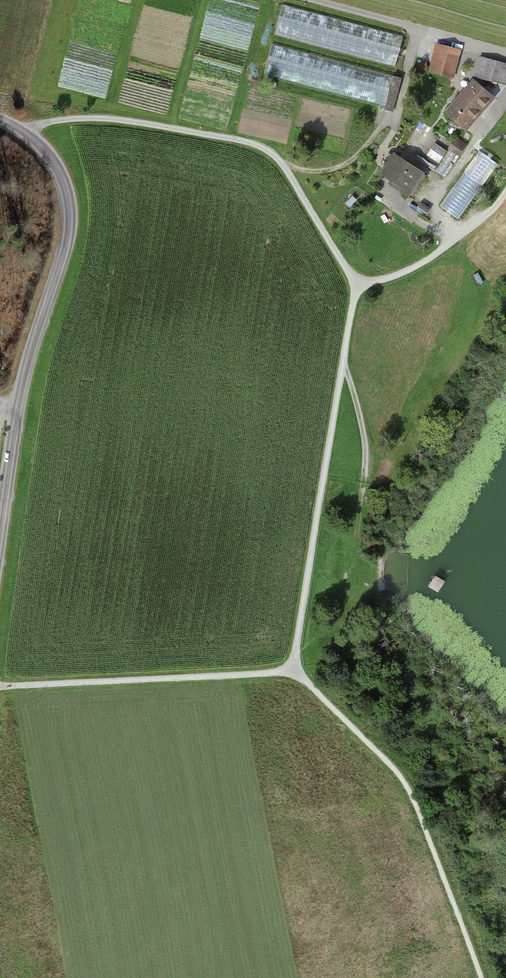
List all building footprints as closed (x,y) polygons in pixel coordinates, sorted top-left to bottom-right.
[(403,36),(282,4),(274,34),(395,66),(403,36)] [(401,78),(272,44),(264,74),(385,106),(384,109),(392,111),(401,78)] [(455,50),(441,46),(434,71),(449,74),(455,50)] [(482,78),(487,58),(480,56),(475,76),(482,78)] [(487,58),(482,78),(505,84),(505,83),(505,63),(487,58)] [(474,81),(446,112),(464,127),(491,96),(474,81)] [(463,145),(454,140),(435,170),(442,175),(456,153),(457,154),(463,145)] [(493,157),(483,151),(463,185),(473,191),(493,157)] [(422,172),(395,155),(383,173),(410,191),(422,172)]
